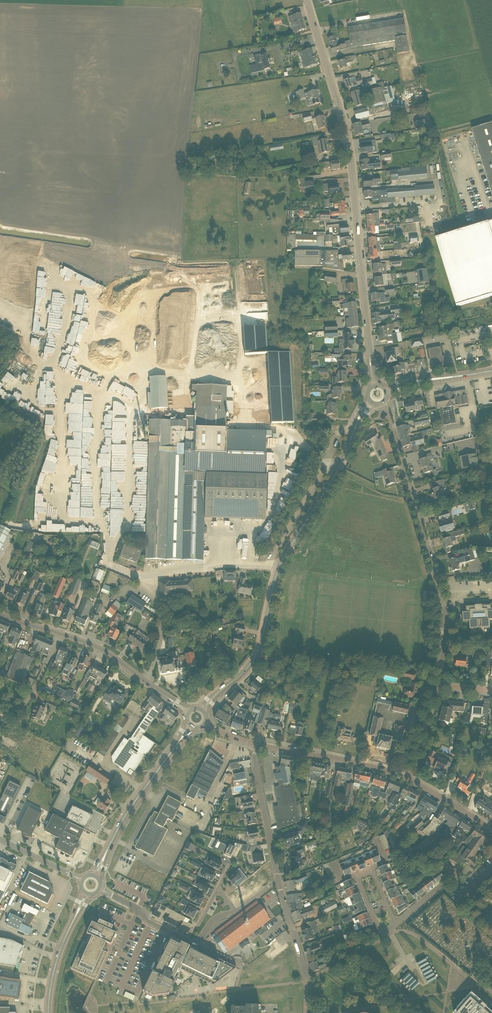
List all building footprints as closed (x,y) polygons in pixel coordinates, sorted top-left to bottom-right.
[(294,33),(306,29),(301,13),(289,17),(294,33)] [(282,24),(280,17),(272,19),(274,26),(282,24)] [(351,44),(394,38),(406,36),(404,18),(348,28),(351,44)] [(332,53),(340,51),(351,48),(352,48),(351,46),(346,48),(344,42),(338,44),(336,36),(328,38),(330,47),(332,53)] [(394,38),(396,48),(397,54),(409,52),(406,36),(394,38)] [(312,49),(304,51),(299,53),(302,61),(304,68),(308,67),(316,64),(312,49)] [(268,60),(266,55),(261,57),(265,71),(270,69),(269,65),(272,64),(270,59),(268,60)] [(353,62),(352,59),(351,56),(343,58),(344,60),(338,62),(340,70),(347,68),(346,64),(353,62)] [(350,79),(344,81),(346,89),(357,85),(357,86),(361,85),(362,87),(364,86),(361,77),(355,79),(356,80),(350,81),(350,79)] [(373,85),(372,79),(372,78),(364,81),(366,87),(368,86),(369,91),(369,92),(382,89),(384,88),(382,82),(373,85)] [(382,89),(385,102),(385,104),(395,101),(391,86),(382,89)] [(382,89),(369,92),(373,105),(385,102),(382,89)] [(304,90),(298,91),(300,100),(306,98),(304,90)] [(316,90),(307,93),(309,99),(306,100),(308,106),(312,105),(320,103),(316,90)] [(363,104),(363,101),(366,98),(362,93),(361,94),(360,91),(352,93),(355,106),(363,104)] [(367,108),(369,116),(387,111),(385,104),(385,102),(373,105),(367,107),(367,108)] [(425,111),(424,104),(409,106),(411,114),(425,111)] [(367,108),(354,111),(356,120),(369,117),(369,116),(367,108)] [(318,129),(326,128),(325,124),(325,123),(323,116),(316,118),(318,129)] [(428,128),(427,119),(414,121),(415,130),(428,128)] [(353,125),(355,136),(363,134),(362,129),(370,127),(369,122),(361,124),(361,123),(353,125)] [(472,129),(491,193),(491,123),(472,129)] [(320,154),(330,152),(329,146),(328,146),(327,140),(317,142),(320,154)] [(372,146),(376,146),(375,142),(361,144),(361,147),(360,147),(362,155),(367,154),(367,155),(373,154),(372,146)] [(361,161),(362,170),(370,169),(381,168),(380,161),(369,162),(369,160),(361,161)] [(331,167),(331,170),(340,169),(339,161),(323,163),(323,169),(328,169),(328,168),(331,167)] [(363,180),(363,187),(364,187),(377,186),(377,182),(380,182),(380,177),(368,178),(368,179),(363,180)] [(329,196),(336,195),(339,194),(339,193),(340,193),(340,191),(339,190),(339,186),(337,186),(337,184),(323,185),(324,192),(329,191),(329,196)] [(387,189),(386,190),(387,199),(395,198),(395,200),(399,199),(399,198),(435,195),(434,185),(414,186),(414,190),(406,191),(406,189),(399,190),(399,189),(387,190),(387,189)] [(364,192),(365,199),(372,198),(377,198),(377,200),(379,200),(379,204),(395,202),(395,200),(395,198),(387,199),(386,190),(384,190),(379,191),(371,192),(364,192)] [(366,216),(367,221),(380,220),(379,213),(373,214),(373,213),(368,213),(369,215),(366,216)] [(436,239),(457,307),(491,296),(491,222),(436,239)] [(349,232),(348,226),(339,227),(338,223),(327,224),(327,228),(332,228),(333,233),(335,234),(341,233),(349,232)] [(341,247),(347,247),(347,241),(350,241),(349,235),(340,236),(340,242),(341,247)] [(368,239),(369,247),(376,246),(380,246),(380,242),(377,242),(377,238),(368,239)] [(320,262),(320,251),(295,250),(295,266),(323,266),(322,268),(344,271),(343,261),(339,261),(339,255),(338,251),(325,251),(325,262),(320,262)] [(374,272),(374,273),(378,273),(378,275),(381,275),(387,274),(386,261),(379,262),(380,265),(373,265),(374,269),(373,269),(373,272),(374,272)] [(417,270),(419,284),(429,282),(427,269),(417,270)] [(325,273),(324,282),(335,283),(337,275),(325,273)] [(387,281),(391,280),(390,274),(387,274),(381,275),(381,278),(375,278),(375,282),(374,282),(374,286),(375,286),(383,286),(387,285),(387,281)] [(36,279),(33,332),(38,332),(39,305),(37,305),(38,297),(41,297),(43,279),(36,279)] [(354,292),(353,284),(348,285),(348,279),(342,280),(342,284),(343,284),(343,289),(348,290),(348,293),(354,292)] [(379,303),(386,303),(390,302),(390,297),(385,298),(385,293),(379,293),(371,294),(372,302),(379,301),(379,303)] [(344,304),(345,315),(357,313),(356,302),(344,304)] [(359,327),(357,313),(345,315),(345,316),(349,315),(349,318),(345,319),(347,328),(351,328),(359,327)] [(390,314),(390,313),(387,313),(380,314),(380,313),(372,314),(373,324),(381,323),(381,319),(386,319),(393,319),(392,315),(391,315),(390,314)] [(379,328),(380,335),(393,334),(392,330),(394,330),(394,324),(385,325),(385,328),(379,328)] [(241,354),(265,353),(268,423),(293,422),(290,351),(267,352),(266,325),(240,326),(241,354)] [(387,341),(387,344),(393,343),(398,342),(396,333),(393,334),(380,335),(380,342),(387,341)] [(352,338),(352,334),(344,334),(344,344),(343,344),(343,348),(344,348),(344,349),(352,349),(352,345),(354,345),(354,338),(352,338)] [(422,338),(411,340),(412,347),(423,345),(422,338)] [(385,354),(386,355),(386,357),(386,358),(385,359),(386,361),(387,362),(387,363),(396,361),(396,357),(400,354),(399,347),(391,348),(392,353),(385,354)] [(446,364),(445,361),(444,356),(442,356),(441,347),(427,349),(429,359),(433,358),(435,366),(446,364)] [(352,366),(352,357),(344,357),(344,362),(338,362),(338,368),(346,368),(346,366),(352,366)] [(404,363),(396,364),(396,367),(393,368),(394,375),(402,374),(401,370),(405,370),(404,363)] [(338,382),(345,382),(345,376),(346,376),(346,372),(338,372),(338,374),(337,374),(337,378),(332,378),(332,385),(338,385),(338,382)] [(166,376),(150,377),(151,409),(167,408),(167,407),(166,377),(166,376)] [(120,388),(122,383),(114,379),(109,388),(125,396),(127,392),(120,388)] [(44,392),(44,404),(51,404),(51,402),(57,402),(58,384),(44,384),(44,387),(40,387),(39,392),(44,392)] [(203,561),(204,536),(204,518),(225,518),(225,511),(266,512),(267,474),(265,474),(266,436),(225,435),(227,386),(197,385),(196,417),(186,417),(186,421),(150,420),(145,559),(203,561)] [(327,401),(328,401),(332,401),(332,398),(340,398),(340,392),(341,392),(341,388),(333,388),(333,390),(332,390),(332,394),(330,394),(327,396),(327,401)] [(458,406),(468,404),(467,395),(456,397),(456,394),(453,395),(453,392),(437,395),(438,398),(435,399),(437,409),(440,408),(444,425),(456,423),(453,407),(456,406),(455,405),(458,405),(458,406)] [(414,405),(417,404),(418,406),(424,405),(422,398),(407,401),(408,406),(405,406),(406,413),(416,411),(414,405)] [(326,414),(331,414),(335,414),(335,408),(336,408),(336,404),(332,404),(332,401),(328,401),(328,403),(328,406),(327,406),(326,414)] [(81,428),(81,419),(92,420),(92,410),(82,410),(82,416),(75,416),(75,425),(80,425),(79,428),(81,428)] [(45,415),(45,433),(52,433),(52,431),(55,431),(55,426),(51,426),(51,415),(45,415)] [(429,418),(424,419),(414,421),(415,426),(430,423),(429,418)] [(408,434),(408,435),(411,434),(409,425),(406,426),(406,425),(397,428),(399,437),(408,434)] [(387,459),(386,455),(380,438),(378,440),(376,438),(378,437),(376,433),(374,434),(363,440),(367,446),(372,443),(374,446),(379,457),(380,457),(382,461),(387,459)] [(424,443),(423,438),(422,436),(410,439),(408,435),(408,434),(399,437),(402,447),(411,445),(411,447),(418,445),(424,443)] [(284,445),(284,439),(278,438),(278,444),(275,444),(275,440),(276,440),(276,435),(270,435),(270,437),(272,437),(272,445),(284,445)] [(73,456),(74,477),(86,477),(86,469),(89,469),(88,453),(86,454),(86,445),(84,446),(84,436),(78,436),(78,441),(71,441),(71,448),(76,448),(77,456),(73,456)] [(466,448),(466,451),(476,449),(474,439),(464,441),(465,445),(466,444),(467,448),(466,448)] [(426,458),(420,460),(422,468),(423,468),(424,473),(434,470),(431,461),(433,460),(431,453),(426,455),(426,458)] [(462,468),(478,465),(476,453),(459,456),(462,468)] [(104,454),(105,472),(101,473),(101,481),(106,480),(107,489),(113,489),(113,481),(118,481),(117,471),(110,471),(110,454),(104,454)] [(390,484),(395,483),(393,476),(394,476),(393,471),(390,472),(389,469),(382,471),(386,485),(390,484)] [(277,480),(277,472),(268,472),(268,480),(277,480)] [(444,480),(435,483),(436,488),(433,489),(434,494),(430,495),(433,504),(437,503),(437,504),(442,503),(441,498),(443,498),(441,491),(447,489),(444,480)] [(463,504),(466,513),(471,512),(470,510),(476,508),(474,501),(463,504)] [(449,512),(438,515),(439,519),(440,519),(442,523),(439,524),(441,532),(446,531),(446,532),(453,530),(453,529),(455,529),(452,520),(450,520),(450,517),(449,512)] [(216,529),(216,531),(223,531),(223,522),(212,521),(212,529),(216,529)] [(263,545),(272,525),(268,523),(267,526),(264,525),(263,529),(261,528),(255,541),(263,545)] [(9,534),(10,531),(1,526),(0,528),(0,550),(9,534)] [(447,553),(452,552),(451,547),(453,546),(451,541),(456,539),(455,537),(465,534),(464,529),(450,533),(451,537),(443,540),(447,553)] [(33,539),(39,542),(42,535),(36,532),(33,539)] [(9,534),(0,550),(0,560),(9,543),(13,536),(9,534)] [(247,559),(249,538),(242,537),(241,545),(237,545),(236,554),(241,554),(240,558),(247,559)] [(29,541),(25,551),(29,553),(34,543),(29,541)] [(124,545),(121,553),(120,557),(138,563),(142,551),(124,545)] [(453,571),(461,569),(459,564),(466,562),(475,560),(472,550),(463,552),(464,556),(455,559),(455,558),(449,560),(450,564),(450,563),(453,571),(452,571),(453,571)] [(99,581),(103,571),(96,568),(93,578),(99,581)] [(15,570),(11,579),(16,581),(20,572),(15,570)] [(32,580),(37,582),(41,573),(36,571),(32,580)] [(61,577),(53,596),(59,598),(67,580),(61,577)] [(238,592),(250,595),(252,586),(244,585),(246,578),(242,577),(241,584),(240,584),(238,592)] [(75,596),(81,580),(75,578),(69,594),(75,596)] [(159,582),(161,599),(164,599),(164,603),(175,602),(174,598),(171,598),(171,593),(185,592),(185,593),(188,593),(188,591),(193,591),(192,581),(187,581),(187,579),(184,580),(184,581),(170,582),(170,581),(159,582)] [(43,585),(37,582),(34,590),(40,593),(43,585)] [(101,592),(108,595),(111,586),(104,584),(101,592)] [(15,596),(16,594),(18,595),(20,590),(15,587),(14,589),(11,588),(8,593),(6,597),(13,601),(15,596)] [(24,594),(21,592),(19,596),(20,596),(17,603),(18,604),(21,606),(22,605),(23,606),(26,600),(29,593),(25,591),(24,594)] [(127,603),(141,612),(146,604),(132,595),(127,603)] [(37,605),(34,614),(41,616),(44,607),(42,606),(45,599),(38,597),(36,604),(37,605)] [(78,614),(75,622),(85,626),(88,618),(85,617),(86,614),(88,615),(93,603),(85,599),(78,614)] [(107,612),(112,616),(115,613),(122,605),(116,601),(107,612)] [(52,605),(50,609),(51,610),(50,615),(56,617),(58,611),(62,612),(65,605),(58,602),(56,606),(53,605),(52,605)] [(99,616),(101,611),(103,606),(99,604),(98,604),(93,614),(90,621),(96,624),(99,616)] [(490,604),(490,606),(481,606),(481,605),(475,606),(466,607),(466,613),(462,613),(463,621),(469,621),(469,629),(478,628),(477,627),(481,627),(481,628),(489,627),(489,620),(491,620),(491,604),(490,604)] [(66,608),(63,616),(64,616),(62,620),(70,623),(74,611),(66,608)] [(111,620),(108,626),(111,628),(110,630),(111,630),(109,634),(110,635),(109,637),(116,640),(120,632),(115,629),(122,616),(116,614),(111,620)] [(1,621),(0,623),(0,640),(4,631),(7,632),(10,626),(10,625),(1,621)] [(187,635),(186,624),(173,625),(174,636),(187,635)] [(22,631),(10,626),(7,632),(5,636),(9,637),(9,636),(12,637),(8,643),(14,646),(17,639),(18,639),(22,631)] [(239,638),(241,632),(244,633),(245,628),(237,627),(236,631),(235,637),(234,637),(233,640),(234,640),(233,647),(243,649),(244,645),(242,645),(243,638),(239,638)] [(145,646),(146,643),(147,643),(142,639),(144,637),(141,635),(142,633),(137,629),(136,629),(133,633),(129,640),(133,643),(132,644),(136,647),(137,646),(142,649),(143,650),(144,650),(145,650),(146,650),(147,649),(147,648),(147,647),(146,647),(146,646),(145,646)] [(12,663),(8,674),(6,678),(22,685),(33,659),(37,660),(41,651),(39,650),(41,648),(40,648),(44,638),(38,636),(36,640),(31,652),(29,657),(16,652),(12,663)] [(43,650),(42,653),(48,656),(50,652),(54,642),(44,638),(40,648),(41,648),(39,650),(41,651),(42,649),(43,650)] [(164,658),(159,659),(159,662),(161,675),(176,672),(174,665),(171,665),(171,660),(173,660),(178,659),(177,652),(173,652),(173,639),(166,639),(166,654),(167,658),(164,658)] [(482,651),(482,648),(475,647),(475,648),(470,647),(468,657),(466,657),(466,658),(456,657),(455,663),(455,666),(457,666),(464,666),(464,667),(466,667),(466,664),(471,665),(471,662),(472,662),(473,658),(474,650),(482,651)] [(60,648),(58,655),(58,654),(56,660),(60,662),(62,656),(65,657),(68,650),(60,648)] [(186,654),(189,667),(195,666),(193,653),(186,654)] [(88,667),(90,662),(89,661),(90,658),(84,656),(81,664),(80,663),(78,669),(82,671),(84,666),(88,667)] [(68,676),(69,672),(72,667),(75,668),(78,661),(72,658),(69,665),(67,664),(62,673),(68,676)] [(58,663),(56,661),(52,660),(48,669),(52,671),(53,669),(55,670),(58,663)] [(182,671),(181,668),(181,667),(179,667),(179,666),(178,666),(177,662),(174,663),(173,660),(171,660),(171,665),(174,665),(176,672),(182,671)] [(96,680),(98,676),(101,669),(95,666),(92,673),(89,671),(83,681),(87,683),(89,678),(95,681),(95,680),(96,680)] [(95,680),(99,682),(98,684),(100,686),(104,679),(108,673),(101,669),(98,676),(96,680),(95,680)] [(414,680),(416,673),(403,671),(402,674),(408,676),(407,679),(414,680)] [(251,688),(256,692),(258,690),(258,691),(263,685),(255,679),(251,685),(253,686),(251,688)] [(416,694),(417,692),(418,684),(412,682),(411,689),(406,688),(405,690),(404,696),(413,699),(414,694),(416,694)] [(111,690),(108,696),(106,695),(103,699),(105,700),(106,699),(110,702),(112,699),(115,701),(114,703),(119,705),(126,695),(115,688),(113,691),(111,690)] [(51,697),(53,697),(61,701),(63,698),(66,693),(58,689),(57,690),(55,689),(51,697)] [(236,692),(234,694),(233,695),(232,695),(232,696),(239,702),(242,698),(245,698),(246,696),(242,693),(239,690),(237,692),(236,692)] [(63,698),(70,702),(74,696),(66,692),(66,693),(63,698)] [(154,720),(156,717),(159,712),(165,705),(165,704),(164,706),(161,703),(162,702),(153,695),(142,708),(143,708),(141,710),(144,712),(147,714),(154,720)] [(239,702),(232,696),(229,700),(233,703),(231,706),(235,709),(237,708),(236,705),(239,702)] [(394,702),(394,703),(378,699),(370,733),(370,735),(379,738),(382,722),(395,725),(396,722),(402,723),(401,726),(404,727),(407,712),(408,712),(409,706),(394,702)] [(35,709),(34,710),(35,710),(34,712),(34,711),(33,712),(34,712),(32,717),(35,718),(34,720),(38,721),(39,720),(39,721),(40,721),(42,722),(44,718),(49,709),(55,712),(58,704),(48,700),(45,707),(44,709),(37,705),(35,709)] [(72,700),(70,705),(79,709),(81,704),(72,700)] [(463,712),(464,703),(443,701),(442,707),(443,707),(443,711),(442,710),(439,720),(449,723),(452,723),(453,719),(450,718),(452,711),(463,712)] [(298,703),(291,702),(289,713),(289,714),(292,715),(294,707),(297,708),(298,703)] [(263,705),(256,703),(253,708),(261,711),(263,705)] [(231,727),(234,719),(232,717),(235,711),(226,704),(220,711),(218,710),(214,718),(222,722),(231,727)] [(471,715),(482,716),(482,717),(486,717),(486,716),(487,705),(481,704),(481,708),(472,707),(471,715)] [(179,716),(168,707),(162,713),(162,714),(159,712),(156,717),(159,719),(160,718),(164,721),(167,717),(173,722),(179,716)] [(235,719),(234,719),(231,727),(240,730),(240,731),(241,731),(241,730),(244,722),(244,720),(245,718),(246,716),(248,710),(241,708),(236,713),(237,714),(235,719)] [(278,730),(282,731),(283,725),(280,725),(281,716),(273,714),(271,713),(269,712),(270,711),(262,709),(256,723),(257,723),(263,725),(266,724),(269,724),(268,728),(272,729),(271,730),(277,731),(277,730),(278,730)] [(128,775),(134,774),(135,772),(133,772),(144,756),(147,758),(148,757),(149,753),(152,748),(155,746),(156,746),(157,745),(143,736),(154,720),(147,714),(129,741),(124,738),(112,757),(113,763),(128,773),(127,774),(128,775)] [(244,726),(245,726),(244,729),(248,731),(248,732),(249,732),(250,732),(251,732),(255,722),(251,721),(251,716),(248,715),(244,726)] [(122,716),(116,725),(123,729),(129,720),(122,716)] [(301,736),(302,731),(304,724),(297,722),(296,727),(296,729),(290,728),(289,733),(295,734),(295,735),(301,736)] [(404,727),(401,726),(395,725),(382,722),(379,738),(376,748),(389,751),(392,740),(401,742),(404,727)] [(73,735),(82,740),(88,731),(78,725),(73,735)] [(116,725),(99,753),(105,757),(123,729),(116,725)] [(354,735),(351,735),(352,731),(346,730),(339,729),(337,739),(346,740),(346,741),(352,742),(353,740),(357,741),(357,742),(361,743),(362,736),(358,736),(358,738),(353,737),(354,735)] [(436,753),(431,751),(427,759),(430,760),(429,762),(433,764),(432,766),(434,767),(434,768),(439,771),(441,772),(442,772),(446,774),(451,764),(443,760),(443,761),(434,757),(436,753)] [(190,789),(187,795),(186,796),(191,798),(194,800),(196,797),(198,793),(200,794),(206,797),(219,771),(223,763),(210,752),(209,752),(190,789)] [(299,766),(299,765),(300,760),(299,760),(293,759),(282,757),(280,766),(280,767),(275,767),(279,786),(274,787),(278,806),(273,807),(278,829),(300,821),(299,817),(302,816),(300,804),(297,805),(291,779),(293,779),(295,773),(298,773),(300,767),(299,766)] [(322,773),(324,765),(314,763),(312,775),(311,778),(311,779),(319,781),(320,775),(321,773),(322,773)] [(86,771),(107,784),(111,778),(101,770),(101,769),(99,768),(98,769),(91,764),(86,771)] [(329,778),(330,771),(331,766),(324,765),(322,773),(321,773),(320,775),(324,776),(324,777),(329,778)] [(336,776),(334,786),(332,786),(330,796),(333,797),(334,791),(335,787),(340,787),(341,782),(340,781),(341,777),(340,777),(342,768),(338,768),(337,776),(336,776)] [(351,770),(342,768),(340,777),(341,777),(340,781),(341,782),(346,783),(346,780),(349,781),(351,770)] [(354,780),(354,783),(358,784),(360,776),(364,777),(365,773),(356,771),(354,780)] [(229,775),(225,773),(220,783),(223,784),(229,775)] [(245,773),(241,774),(234,775),(235,782),(239,781),(240,785),(247,784),(245,773)] [(374,775),(365,773),(364,777),(360,776),(358,784),(360,784),(360,786),(370,789),(371,784),(372,783),(374,776),(374,775)] [(466,783),(462,780),(463,779),(459,777),(456,781),(460,783),(458,787),(465,791),(465,792),(469,795),(471,791),(467,789),(470,785),(475,775),(472,773),(466,783)] [(374,776),(372,783),(371,784),(370,789),(369,791),(373,792),(372,796),(372,797),(375,798),(376,797),(378,797),(380,788),(380,787),(384,788),(386,779),(374,776)] [(384,793),(382,798),(385,799),(387,795),(390,796),(390,794),(390,795),(392,790),(398,792),(401,784),(391,780),(385,793),(384,793)] [(481,788),(485,784),(481,780),(477,784),(481,788)] [(3,823),(21,787),(9,781),(0,800),(0,821),(3,823)] [(346,806),(345,811),(348,812),(349,807),(354,784),(350,783),(350,785),(348,796),(346,806)] [(401,794),(392,808),(391,809),(395,811),(400,802),(402,798),(404,800),(405,799),(407,795),(410,789),(405,786),(401,794)] [(224,789),(227,799),(233,798),(231,787),(224,789)] [(407,795),(405,799),(407,800),(412,802),(414,799),(416,801),(420,794),(410,788),(410,789),(407,795)] [(388,806),(392,808),(401,794),(398,796),(394,793),(388,803),(389,803),(388,804),(389,805),(388,806)] [(482,795),(475,806),(491,816),(491,815),(491,807),(488,804),(490,800),(482,795)] [(168,819),(172,821),(182,803),(168,796),(159,814),(154,812),(136,847),(154,857),(163,839),(165,834),(168,830),(163,828),(168,819)] [(249,800),(248,796),(237,798),(239,805),(242,805),(243,809),(253,807),(253,806),(254,805),(253,802),(252,802),(252,799),(249,800)] [(417,809),(420,812),(426,807),(428,803),(430,804),(432,801),(424,796),(417,809)] [(97,806),(102,810),(102,809),(105,811),(110,805),(109,804),(111,801),(105,797),(103,800),(102,799),(101,800),(98,798),(94,803),(98,806),(97,806)] [(434,812),(438,804),(432,801),(430,804),(428,803),(426,807),(418,814),(422,818),(425,816),(429,818),(433,812),(434,812)] [(88,824),(89,824),(90,823),(89,823),(94,816),(90,814),(91,814),(90,813),(89,814),(72,806),(66,819),(86,828),(88,823),(89,824),(88,824)] [(28,807),(17,830),(25,834),(24,836),(30,837),(42,814),(28,807)] [(444,818),(449,811),(443,807),(438,815),(439,815),(436,818),(434,817),(430,824),(427,820),(423,824),(417,829),(423,834),(429,837),(435,831),(437,829),(445,819),(444,818)] [(437,829),(435,831),(443,836),(446,832),(452,836),(460,825),(457,823),(460,818),(449,811),(444,818),(445,819),(437,829)] [(257,824),(254,813),(244,815),(244,817),(238,818),(238,821),(246,819),(248,825),(257,824)] [(53,814),(45,831),(51,834),(51,835),(53,836),(53,837),(55,838),(56,837),(58,838),(60,839),(69,822),(53,814)] [(357,825),(361,835),(367,823),(359,819),(357,825)] [(417,829),(423,824),(420,820),(409,828),(413,833),(417,829)] [(469,831),(472,825),(463,820),(460,825),(452,836),(452,837),(456,838),(461,831),(462,832),(463,830),(465,831),(466,830),(469,831)] [(78,844),(84,831),(85,830),(69,822),(60,839),(56,848),(72,856),(76,848),(77,848),(78,848),(79,847),(79,846),(79,845),(78,844)] [(298,825),(300,830),(301,833),(309,830),(306,823),(298,825)] [(222,826),(211,825),(210,835),(214,836),(215,830),(221,830),(222,826)] [(486,845),(491,837),(477,828),(471,835),(486,845)] [(252,847),(257,846),(256,839),(259,838),(258,830),(256,830),(256,829),(253,829),(253,831),(248,831),(249,837),(246,838),(247,846),(249,846),(252,847)] [(299,841),(296,832),(296,831),(289,834),(289,835),(283,837),(287,847),(289,846),(289,847),(290,846),(290,845),(294,844),(294,843),(299,841)] [(444,843),(444,842),(438,835),(432,839),(434,842),(439,847),(444,843)] [(471,835),(468,839),(464,843),(467,845),(469,842),(471,843),(466,849),(463,846),(456,856),(454,855),(450,859),(459,865),(462,861),(470,866),(475,859),(473,857),(479,850),(481,852),(483,849),(486,845),(471,835)] [(464,843),(468,839),(464,836),(456,845),(459,848),(464,843)] [(393,837),(388,840),(393,848),(398,845),(393,837)] [(420,848),(425,852),(432,845),(427,840),(420,848)] [(188,842),(185,848),(191,851),(194,845),(188,842)] [(243,845),(237,843),(235,847),(230,844),(229,847),(221,843),(218,849),(224,852),(222,856),(226,857),(226,856),(231,858),(231,856),(236,858),(240,851),(243,845)] [(296,869),(301,867),(306,865),(307,863),(306,860),(304,859),(303,860),(300,854),(305,852),(303,847),(294,850),(296,855),(291,857),(292,861),(293,861),(296,869)] [(265,861),(264,856),(263,853),(262,853),(261,849),(252,851),(253,855),(252,855),(252,859),(253,863),(256,863),(259,862),(259,863),(263,862),(262,861),(265,861)] [(381,861),(376,849),(372,851),(373,854),(370,855),(373,863),(373,864),(380,861),(381,861)] [(366,867),(366,868),(367,868),(366,867),(373,864),(373,863),(370,855),(369,852),(365,854),(366,857),(363,858),(366,867)] [(207,859),(210,861),(208,865),(218,870),(219,870),(220,870),(221,867),(220,867),(221,866),(222,864),(222,863),(212,858),(209,856),(207,859)] [(358,869),(359,870),(359,871),(366,868),(366,867),(363,858),(362,856),(358,858),(359,861),(356,862),(358,869)] [(17,866),(1,858),(0,860),(0,903),(14,874),(13,873),(17,866)] [(356,862),(354,858),(350,860),(352,863),(348,864),(352,873),(351,873),(352,873),(359,870),(358,869),(356,862)] [(193,859),(190,863),(199,868),(202,864),(193,859)] [(348,864),(345,866),(344,863),(339,864),(344,876),(345,876),(351,873),(352,873),(348,864)] [(390,872),(393,871),(391,867),(388,868),(387,865),(378,868),(378,869),(378,868),(381,875),(382,875),(390,872)] [(201,868),(200,871),(204,873),(202,876),(211,881),(212,881),(213,881),(216,875),(215,875),(215,874),(206,869),(205,870),(201,868)] [(30,872),(29,873),(21,891),(48,904),(52,895),(53,895),(54,896),(49,880),(48,880),(49,881),(48,881),(30,872)] [(240,884),(247,878),(242,873),(239,876),(236,872),(232,875),(233,876),(229,879),(229,880),(231,882),(233,885),(238,881),(240,884)] [(385,882),(386,882),(392,879),(393,879),(397,878),(395,874),(392,875),(390,872),(382,875),(381,875),(381,876),(382,875),(385,882)] [(434,885),(433,885),(434,885),(433,884),(436,883),(437,883),(436,883),(443,878),(439,872),(432,877),(430,879),(429,879),(434,885)] [(309,873),(305,874),(295,879),(295,880),(292,881),(292,880),(284,882),(286,892),(294,890),(293,886),(308,880),(311,878),(309,873)] [(353,887),(354,887),(351,880),(352,879),(343,883),(345,886),(341,888),(343,892),(345,891),(353,887)] [(396,888),(396,887),(393,879),(392,879),(386,882),(385,882),(383,883),(387,891),(386,891),(387,892),(387,891),(396,888)] [(424,892),(427,890),(433,885),(434,885),(429,879),(430,879),(429,879),(423,884),(420,886),(424,892)] [(200,881),(197,887),(199,888),(199,889),(202,891),(202,890),(207,892),(210,886),(200,881)] [(182,883),(180,887),(188,892),(190,887),(182,883)] [(354,886),(354,887),(353,887),(345,891),(347,894),(343,895),(345,899),(355,895),(355,894),(356,894),(353,887),(355,887),(354,886)] [(420,886),(420,887),(413,891),(413,892),(411,893),(410,893),(414,899),(415,899),(417,897),(418,897),(424,892),(420,886)] [(387,891),(387,892),(390,900),(391,900),(400,896),(397,887),(396,887),(396,888),(387,891)] [(192,896),(190,900),(200,905),(201,904),(201,905),(203,901),(202,901),(203,900),(204,898),(194,893),(191,891),(189,894),(192,896)] [(287,896),(289,904),(297,902),(296,900),(300,899),(300,898),(303,898),(302,893),(295,894),(287,896)] [(352,906),(362,902),(358,894),(359,894),(358,893),(356,894),(355,894),(355,895),(345,899),(347,903),(351,901),(352,905),(352,906)] [(391,900),(395,908),(394,908),(397,908),(399,913),(409,906),(409,905),(407,900),(404,901),(401,896),(402,895),(401,895),(400,896),(391,900)] [(197,906),(182,899),(180,903),(187,907),(185,909),(188,911),(186,915),(193,919),(196,914),(195,913),(197,911),(195,910),(197,906)] [(260,905),(257,901),(253,904),(218,931),(215,933),(211,936),(224,954),(228,950),(228,951),(231,949),(231,948),(266,922),(267,922),(270,919),(267,915),(268,915),(260,905)] [(335,901),(320,909),(323,914),(338,907),(335,901)] [(297,902),(289,904),(290,911),(298,910),(298,909),(303,908),(302,904),(297,905),(297,902)] [(365,910),(362,902),(352,906),(352,905),(349,907),(351,912),(347,914),(349,917),(351,916),(356,914),(365,910)] [(29,912),(35,916),(37,916),(40,910),(39,910),(39,911),(24,904),(21,911),(28,914),(29,912)] [(165,912),(167,908),(161,905),(157,912),(155,911),(152,915),(156,917),(155,917),(158,919),(161,914),(164,916),(165,912)] [(299,911),(291,914),(294,922),(302,919),(301,917),(313,913),(312,907),(299,912),(299,911)] [(487,919),(491,915),(491,909),(491,907),(483,914),(487,919)] [(170,925),(176,913),(167,908),(165,912),(170,914),(168,918),(167,917),(164,921),(167,923),(167,924),(170,925)] [(176,913),(170,925),(173,927),(173,926),(176,928),(179,923),(177,922),(179,919),(183,921),(184,921),(186,917),(176,913)] [(360,923),(370,918),(367,913),(354,918),(355,921),(358,920),(360,923)] [(23,924),(25,920),(13,914),(7,925),(18,931),(18,930),(29,936),(28,936),(29,937),(30,934),(31,934),(32,930),(32,929),(23,924)] [(372,924),(370,918),(360,923),(357,924),(359,930),(372,924)] [(111,931),(111,930),(113,926),(99,920),(97,925),(92,923),(87,934),(92,936),(89,944),(83,942),(71,968),(96,979),(108,952),(102,950),(104,947),(106,942),(109,944),(111,945),(116,933),(111,931)] [(317,928),(315,920),(308,924),(309,929),(302,931),(303,934),(302,934),(304,938),(305,941),(314,938),(313,934),(315,933),(314,929),(317,928)] [(183,921),(179,929),(182,931),(185,933),(185,932),(188,934),(193,925),(188,923),(188,924),(183,922),(184,921),(183,921)] [(346,935),(348,940),(359,934),(357,930),(346,935)] [(237,968),(198,949),(197,951),(170,937),(158,960),(159,961),(159,960),(161,961),(154,974),(152,978),(150,977),(143,992),(153,997),(168,995),(181,969),(211,984),(214,985),(237,968)] [(23,949),(24,946),(12,940),(0,938),(0,964),(16,967),(16,968),(17,968),(18,960),(19,957),(19,956),(20,953),(23,949)] [(319,945),(304,951),(306,955),(307,957),(314,955),(313,953),(320,951),(320,950),(321,950),(319,945)] [(318,960),(317,957),(308,961),(309,964),(312,972),(320,970),(319,969),(326,966),(324,962),(318,964),(317,961),(318,960)] [(404,982),(410,975),(408,973),(407,973),(402,979),(401,979),(404,982)] [(406,985),(413,978),(411,976),(404,982),(406,985)] [(19,992),(20,992),(21,993),(21,992),(21,990),(21,988),(22,987),(21,987),(21,988),(20,987),(21,981),(0,979),(0,996),(19,998),(19,992)] [(409,988),(416,981),(414,979),(407,985),(409,988)] [(413,990),(418,985),(419,984),(417,982),(410,988),(412,991),(413,990)] [(125,991),(123,996),(133,1000),(135,995),(125,991)] [(485,1004),(472,993),(455,1012),(491,1012),(486,1007),(487,1006),(485,1004)]
